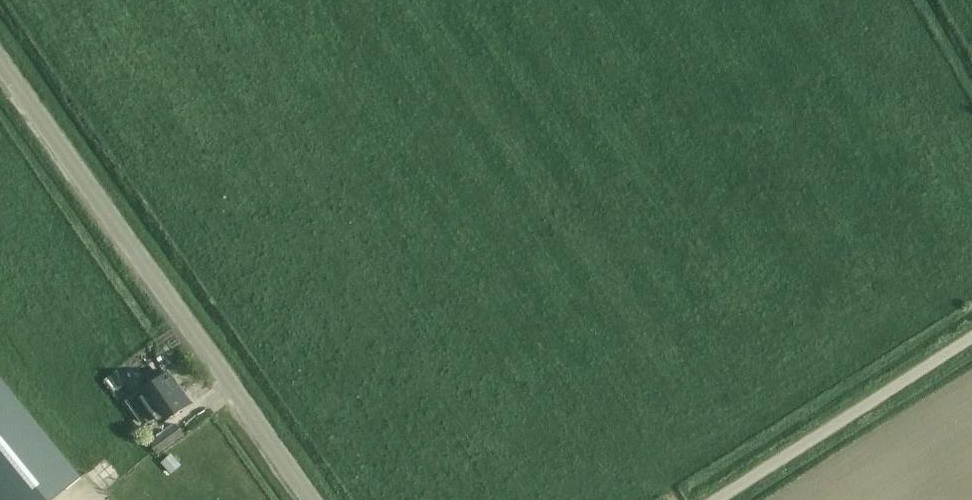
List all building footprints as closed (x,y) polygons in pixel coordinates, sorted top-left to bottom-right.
[(139,393),(128,401),(141,421),(153,413),(162,407),(170,418),(191,404),(180,387),(179,388),(168,372),(139,393)] [(0,377),(0,499),(54,499),(81,478),(0,377)] [(150,442),(158,453),(183,435),(176,425),(150,442)] [(172,454),(163,462),(172,473),(182,465),(172,454)]
